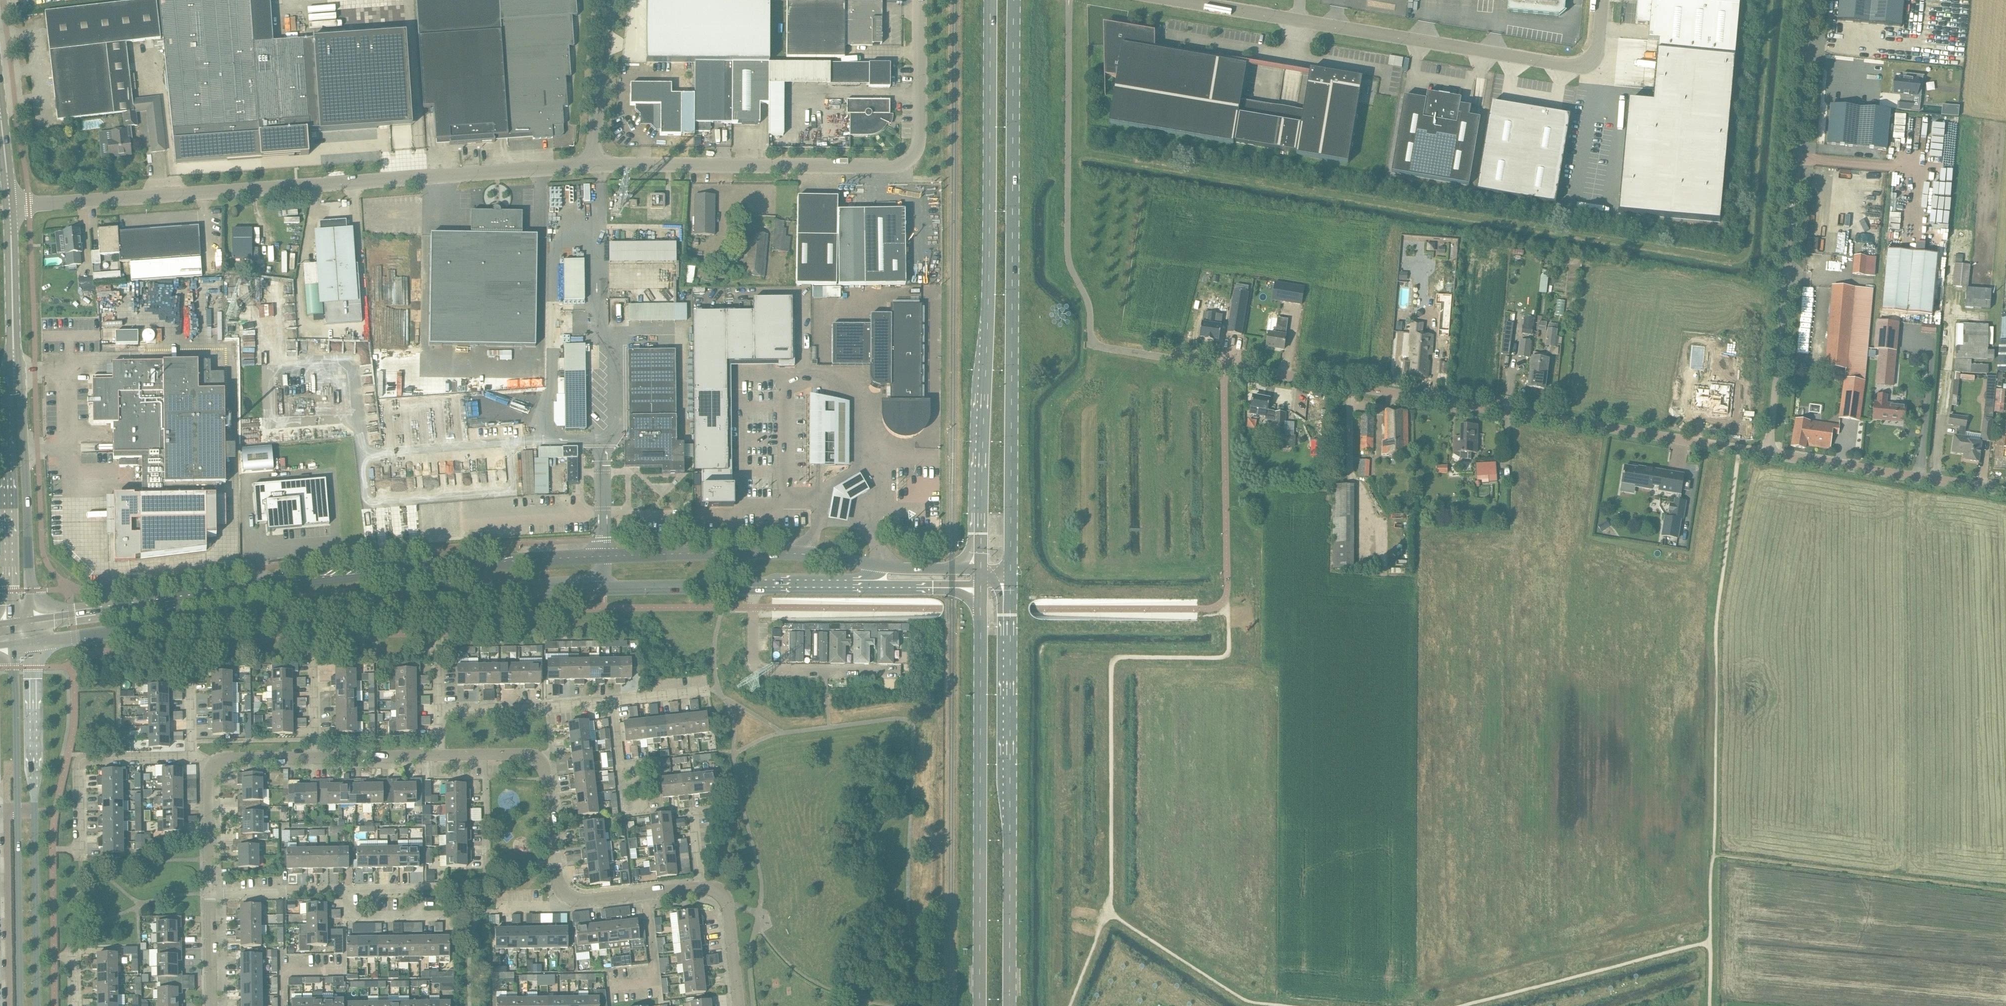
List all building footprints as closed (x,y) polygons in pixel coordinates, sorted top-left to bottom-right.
[(126,43),(161,39),(156,0),(150,0),(45,12),(50,51),(126,43)] [(174,149),(176,163),(227,159),(227,160),(238,159),(294,156),(300,155),(309,155),(307,130),(319,129),(319,132),(377,128),(412,126),(410,90),(405,33),(313,39),(273,42),(270,0),(159,0),(174,149)] [(495,137),(533,134),(533,139),(553,138),(553,136),(559,135),(562,132),(562,125),(564,125),(562,107),(568,107),(566,77),(571,77),(569,47),(574,47),(572,17),(577,16),(576,0),(416,0),(418,37),(423,108),(433,107),(436,141),(449,140),(450,145),(495,142),(495,137)] [(646,62),(695,62),(695,63),(724,63),(732,63),(750,63),(769,63),(769,32),(769,1),(787,1),(845,2),(872,2),(882,2),(882,0),(646,0),(646,62)] [(1508,11),(1559,16),(1565,11),(1566,0),(1509,0),(1508,11)] [(1619,213),(1720,222),(1734,59),(1740,0),(1638,0),(1636,24),(1650,25),(1648,40),(1659,41),(1658,51),(1658,52),(1653,103),(1629,101),(1619,213)] [(1838,20),(1901,27),(1904,0),(1840,0),(1838,20)] [(787,1),(787,57),(844,58),(844,46),(845,2),(787,1)] [(845,2),(844,46),(872,46),(872,44),(882,44),(882,26),(880,26),(879,19),(882,19),(882,2),(872,2),(845,2)] [(1231,144),(1236,115),(1244,65),(1156,50),(1155,31),(1104,23),(1105,76),(1117,78),(1110,123),(1231,144)] [(61,120),(123,113),(134,112),(126,43),(50,51),(57,117),(61,120)] [(695,63),(694,132),(710,132),(710,123),(731,123),(732,63),(724,63),(695,63)] [(731,123),(732,123),(742,123),(742,126),(758,126),(758,123),(759,123),(759,104),(769,104),(769,84),(769,63),(750,63),(732,63),(731,123)] [(830,64),(830,85),(869,85),(869,88),(890,88),(890,64),(830,64)] [(1298,125),(1236,115),(1231,144),(1231,143),(1294,153),(1294,154),(1346,163),(1360,78),(1308,69),(1298,125)] [(1896,77),(1894,93),(1902,94),(1902,100),(1901,100),(1900,108),(1912,109),(1913,95),(1921,96),(1923,76),(1924,76),(1903,73),(1903,74),(1903,78),(1896,77)] [(630,84),(630,105),(635,105),(635,110),(656,130),(660,130),(660,135),(681,135),(694,135),(694,94),(687,94),(681,94),(671,94),(671,84),(640,84),(630,84)] [(1448,96),(1441,95),(1439,94),(1439,95),(1428,93),(1426,100),(1404,96),(1391,172),(1469,186),(1481,119),(1470,117),(1471,107),(1460,105),(1462,98),(1450,97),(1450,96),(1448,96)] [(146,98),(147,110),(152,153),(166,151),(159,97),(146,98)] [(890,100),(847,100),(846,114),(850,114),(850,126),(850,136),(868,136),(868,135),(875,133),(882,129),(886,123),(888,115),(890,115),(890,100)] [(1570,116),(1492,103),(1477,191),(1556,204),(1570,116)] [(1827,144),(1887,150),(1890,110),(1831,105),(1827,144)] [(1943,105),(1942,115),(1958,116),(1959,107),(1943,105)] [(130,126),(138,125),(136,112),(134,112),(123,113),(125,130),(112,132),(113,141),(108,141),(110,157),(131,154),(129,140),(132,140),(130,126)] [(87,128),(96,127),(95,117),(86,118),(87,128)] [(1941,117),(1941,137),(1954,137),(1955,118),(1941,117)] [(714,195),(694,195),(694,235),(714,235),(714,195)] [(663,196),(652,196),(651,196),(651,208),(652,209),(663,209),(663,208),(664,208),(664,196),(663,196)] [(837,197),(798,197),(796,285),(836,286),(837,237),(838,285),(905,284),(904,210),(837,210),(837,197)] [(431,234),(429,345),(535,346),(537,245),(537,235),(522,235),(522,212),(501,212),(501,211),(501,210),(500,209),(499,208),(498,207),(497,207),(496,207),(495,208),(494,208),(494,209),(493,209),(493,210),(493,211),(493,212),(471,211),(471,234),(431,234)] [(319,232),(326,325),(362,322),(358,275),(357,264),(350,265),(348,230),(347,230),(346,220),(320,222),(320,232),(319,232)] [(784,222),(775,221),(772,251),(789,253),(790,244),(782,243),(784,222)] [(91,251),(92,264),(101,263),(100,255),(119,254),(120,262),(157,259),(157,264),(163,264),(163,259),(201,256),(198,226),(118,232),(118,228),(98,229),(100,251),(91,251)] [(232,229),(232,259),(258,259),(258,248),(252,248),(252,229),(232,229)] [(755,230),(752,229),(752,232),(744,230),(743,244),(745,244),(743,273),(764,277),(768,234),(755,232),(755,230)] [(81,240),(80,230),(64,231),(67,266),(81,264),(80,252),(82,252),(81,240)] [(677,261),(677,241),(610,242),(610,262),(677,261)] [(1888,251),(1882,310),(1932,315),(1937,255),(1924,254),(1925,243),(1916,242),(1915,253),(1888,251)] [(1513,247),(1511,260),(1523,262),(1525,249),(1513,247)] [(1874,276),(1875,258),(1855,256),(1853,274),(1874,276)] [(564,258),(565,300),(586,300),(585,258),(564,258)] [(1954,263),(1952,286),(1963,287),(1965,264),(1962,264),(1955,263),(1954,263)] [(1408,272),(1399,271),(1399,281),(1407,281),(1408,272)] [(104,273),(93,273),(94,281),(105,280),(104,273)] [(1548,276),(1541,275),(1539,293),(1546,294),(1548,276)] [(396,276),(395,305),(407,305),(408,277),(396,276)] [(78,279),(79,287),(93,286),(92,278),(78,279)] [(1275,283),(1272,299),(1302,304),(1305,287),(1275,282),(1275,283)] [(321,284),(305,285),(307,315),(323,314),(321,284)] [(1846,372),(1865,374),(1873,289),(1833,286),(1826,367),(1846,369),(1846,372)] [(841,298),(841,287),(813,287),(813,298),(841,298)] [(1993,308),(1994,288),(1968,287),(1967,307),(1993,308)] [(1235,290),(1228,332),(1242,334),(1249,292),(1235,290)] [(1441,305),(1438,336),(1449,337),(1452,296),(1437,294),(1436,304),(1441,305)] [(752,298),(752,312),(692,312),(694,472),(702,472),(702,487),(700,487),(700,507),(733,507),(733,486),(731,486),(731,461),(727,461),(726,362),(777,362),(777,366),(794,366),(794,351),(792,351),(791,298),(752,298)] [(921,305),(890,305),(890,315),(870,315),(870,325),(832,324),(832,365),(870,366),(870,375),(870,376),(870,377),(870,378),(870,379),(871,380),(872,381),(872,382),(873,383),(874,383),(874,384),(878,386),(881,386),(890,386),(890,405),(885,405),(885,415),(885,417),(885,419),(886,420),(886,422),(887,424),(888,425),(889,427),(890,428),(891,429),(892,431),(894,432),(895,433),(897,433),(898,434),(900,435),(902,435),(903,435),(905,435),(907,435),(909,435),(910,435),(912,434),(914,434),(915,433),(917,432),(918,431),(919,430),(921,428),(922,427),(923,425),(924,424),(924,422),(925,421),(925,419),(925,417),(926,415),(926,405),(921,405),(921,305)] [(1217,313),(1209,312),(1207,323),(1202,323),(1200,337),(1219,339),(1222,325),(1215,324),(1217,313)] [(561,313),(561,333),(572,333),(572,330),(567,330),(567,322),(571,322),(571,313),(561,313)] [(1269,316),(1266,333),(1269,333),(1269,337),(1267,347),(1284,349),(1286,339),(1286,335),(1288,319),(1269,316)] [(1525,316),(1523,333),(1532,334),(1534,318),(1525,316)] [(1899,322),(1878,320),(1876,343),(1881,343),(1876,385),(1893,387),(1899,322)] [(1409,375),(1428,377),(1429,360),(1427,360),(1427,354),(1431,354),(1433,335),(1423,334),(1424,322),(1411,321),(1408,347),(1411,347),(1410,359),(1405,359),(1404,374),(1409,375)] [(1547,322),(1539,321),(1538,330),(1546,331),(1547,322)] [(1506,322),(1502,354),(1510,355),(1514,323),(1506,322)] [(198,323),(198,342),(212,341),(212,323),(198,323)] [(1558,348),(1558,346),(1559,337),(1556,337),(1556,330),(1553,330),(1554,324),(1549,323),(1546,346),(1558,348)] [(1924,324),(1923,330),(1937,333),(1938,327),(1924,324)] [(156,337),(156,336),(156,335),(156,334),(155,334),(155,333),(154,332),(153,331),(152,331),(151,331),(151,330),(150,330),(149,330),(149,331),(148,331),(147,331),(146,332),(145,333),(145,334),(144,334),(144,335),(144,336),(144,337),(144,338),(144,339),(145,339),(145,340),(146,341),(147,341),(147,342),(148,342),(149,342),(150,342),(151,342),(152,342),(153,342),(153,341),(154,341),(155,340),(155,339),(156,339),(156,338),(156,337)] [(139,343),(139,331),(117,331),(117,343),(139,343)] [(1399,342),(1405,342),(1405,331),(1394,331),(1393,353),(1398,353),(1399,342)] [(1531,342),(1521,340),(1519,356),(1529,357),(1531,342)] [(1998,371),(2005,372),(2005,341),(2000,341),(1998,371)] [(564,345),(565,381),(585,381),(585,345),(564,345)] [(1692,345),(1690,369),(1703,370),(1705,347),(1692,345)] [(1956,347),(1955,358),(1994,360),(1995,351),(1987,350),(1987,349),(1956,347)] [(630,443),(624,443),(625,468),(662,467),(662,473),(684,473),(684,443),(676,444),(675,350),(629,351),(630,443)] [(1531,372),(1547,374),(1549,359),(1546,359),(1547,354),(1533,352),(1531,372)] [(1971,359),(1955,359),(1954,372),(1988,373),(1989,365),(1971,364),(1971,359)] [(93,400),(91,400),(91,404),(93,404),(93,423),(113,423),(114,453),(113,458),(141,458),(142,460),(139,460),(138,462),(138,465),(140,467),(142,467),(142,496),(114,496),(115,561),(115,562),(136,562),(136,558),(207,550),(206,536),(217,536),(216,518),(226,518),(226,495),(217,495),(217,483),(226,483),(224,372),(211,372),(211,361),(112,362),(112,376),(93,376),(93,400)] [(1547,374),(1531,372),(1529,387),(1545,389),(1547,374)] [(1865,374),(1846,372),(1845,378),(1840,418),(1859,420),(1864,381),(1865,374)] [(1710,391),(1696,390),(1695,408),(1713,409),(1712,413),(1728,415),(1729,401),(1726,401),(1727,387),(1710,385),(1710,391)] [(1996,395),(1995,403),(2004,404),(2005,395),(1996,395)] [(1270,399),(1254,396),(1250,413),(1266,416),(1265,419),(1274,421),(1273,437),(1283,437),(1282,446),(1289,447),(1290,434),(1293,435),(1294,422),(1286,422),(1286,413),(1274,412),(1275,411),(1268,410),(1269,405),(1269,406),(1270,404),(1269,403),(1270,399)] [(1887,397),(1878,396),(1878,404),(1875,403),(1874,409),(1873,419),(1882,420),(1882,418),(1904,420),(1904,422),(1905,412),(1906,407),(1886,405),(1887,397)] [(824,398),(824,403),(819,403),(812,403),(811,464),(820,464),(824,464),(824,465),(835,465),(836,433),(830,433),(830,413),(836,413),(836,401),(824,398)] [(1985,406),(1984,416),(1993,416),(1994,407),(1985,406)] [(1408,411),(1386,409),(1385,440),(1383,440),(1382,454),(1408,456),(1408,411)] [(1374,414),(1361,414),(1360,451),(1364,451),(1364,454),(1369,454),(1369,451),(1372,451),(1374,414)] [(1950,415),(1949,424),(1960,426),(1959,436),(1954,435),(1952,452),(1964,453),(1963,459),(1979,462),(1980,453),(1982,443),(1969,441),(1970,437),(1965,437),(1968,418),(1950,415)] [(1993,420),(1984,419),(1981,440),(1990,441),(1993,420)] [(1806,421),(1796,420),(1792,446),(1805,448),(1806,445),(1830,448),(1832,433),(1838,434),(1839,426),(1806,421)] [(1477,426),(1461,425),(1461,438),(1454,438),(1454,452),(1454,455),(1460,459),(1471,459),(1471,453),(1476,453),(1477,426)] [(1317,440),(1316,456),(1329,457),(1330,440),(1317,440)] [(274,469),(272,446),(242,449),(244,471),(274,469)] [(578,482),(577,447),(538,448),(539,458),(567,458),(567,482),(578,482)] [(532,451),(521,452),(523,495),(535,494),(532,451)] [(1370,460),(1359,459),(1358,477),(1369,478),(1370,460)] [(1497,470),(1496,462),(1477,463),(1477,480),(1482,480),(1482,483),(1489,482),(1489,481),(1497,481),(1497,470)] [(1448,465),(1437,465),(1437,473),(1448,473),(1448,465)] [(1638,468),(1625,466),(1622,483),(1636,485),(1635,487),(1681,494),(1684,474),(1639,467),(1638,468)] [(858,474),(833,489),(827,519),(847,522),(851,502),(869,491),(858,474)] [(326,479),(253,485),(256,524),(258,524),(257,517),(266,516),(268,531),(275,531),(302,528),(302,527),(329,524),(326,479)] [(1334,483),(1334,566),(1355,566),(1355,483),(1334,483)] [(1687,501),(1674,499),(1673,504),(1670,503),(1668,512),(1669,513),(1669,517),(1664,516),(1661,536),(1679,539),(1682,519),(1684,520),(1687,501)] [(379,512),(367,512),(368,527),(379,526),(379,512)] [(1611,526),(1606,519),(1597,524),(1602,532),(1611,526)] [(1396,532),(1395,553),(1405,553),(1406,532),(1396,532)] [(817,624),(817,630),(819,630),(819,632),(829,632),(829,630),(830,630),(830,624),(817,624)] [(865,624),(865,630),(865,631),(871,631),(871,638),(877,638),(877,630),(877,624),(865,624)] [(789,658),(796,658),(796,662),(804,662),(804,633),(789,633),(789,658)] [(813,658),(820,658),(820,662),(827,662),(828,633),(813,633),(813,658)] [(831,664),(845,664),(846,633),(831,633),(831,664)] [(855,663),(870,663),(870,633),(855,633),(855,663)] [(879,663),(894,664),(894,646),(899,646),(900,634),(879,634),(879,663)] [(600,684),(600,659),(590,660),(590,679),(595,679),(595,684),(600,684)] [(610,659),(600,659),(600,684),(605,684),(604,679),(610,679),(610,659)] [(620,659),(610,659),(610,679),(615,679),(616,684),(621,684),(620,659)] [(620,659),(621,684),(625,684),(625,679),(631,679),(631,659),(620,659)] [(554,685),(559,685),(559,660),(548,660),(548,680),(554,680),(554,685)] [(569,660),(559,660),(559,685),(564,685),(564,680),(569,680),(569,660)] [(579,685),(579,660),(569,660),(569,680),(575,680),(575,685),(579,685)] [(590,660),(579,660),(579,685),(584,685),(584,680),(590,679),(590,660)] [(389,680),(416,680),(415,670),(420,670),(420,662),(396,663),(396,670),(396,676),(389,676),(389,680)] [(267,679),(267,682),(292,682),(292,672),(298,672),(298,664),(272,665),(272,679),(267,679)] [(530,689),(529,664),(519,665),(520,684),(525,684),(525,689),(530,689)] [(529,664),(530,689),(535,689),(534,684),(540,684),(540,664),(529,664)] [(464,690),(469,690),(468,665),(458,666),(458,685),(464,685),(464,690)] [(478,665),(468,665),(469,690),(473,690),(473,685),(479,685),(478,665)] [(489,690),(489,665),(478,665),(479,685),(484,685),(484,690),(489,690)] [(494,685),(499,685),(499,665),(489,665),(489,690),(494,690),(494,685)] [(510,690),(509,665),(499,665),(499,685),(505,685),(505,690),(510,690)] [(519,665),(509,665),(510,690),(514,690),(514,685),(520,684),(519,665)] [(331,677),(331,681),(356,681),(356,670),(336,671),(336,677),(331,677)] [(207,679),(207,683),(232,683),(232,672),(212,673),(212,679),(207,679)] [(396,691),(416,690),(416,680),(389,680),(389,691),(396,691)] [(336,691),(356,691),(356,681),(331,681),(331,686),(336,686),(336,691)] [(272,692),(292,692),(292,682),(267,682),(267,686),(272,686),(272,692)] [(232,693),(232,683),(207,683),(207,688),(212,688),(212,693),(232,693)] [(143,693),(143,696),(168,696),(168,685),(148,686),(148,693),(143,693)] [(416,700),(416,690),(396,691),(396,697),(391,697),(391,701),(416,700)] [(356,702),(356,691),(336,691),(336,697),(331,697),(331,702),(356,702)] [(292,702),(292,692),(272,692),(272,699),(267,699),(267,703),(292,702)] [(207,704),(232,703),(232,693),(212,693),(212,699),(207,699),(207,704)] [(149,706),(168,706),(168,696),(143,696),(143,700),(140,700),(141,706),(149,706)] [(396,711),(416,711),(416,700),(391,701),(391,705),(396,705),(396,711)] [(292,713),(292,702),(267,703),(267,706),(272,706),(272,713),(292,713)] [(336,712),(356,712),(356,702),(331,702),(331,707),(336,707),(336,712)] [(232,714),(232,703),(207,704),(207,708),(212,708),(212,714),(232,714)] [(144,713),(144,717),(169,716),(168,706),(149,706),(149,713),(144,713)] [(416,721),(416,711),(396,711),(396,717),(391,717),(391,721),(416,721)] [(331,722),(356,722),(356,712),(336,712),(336,717),(331,718),(331,722)] [(292,723),(292,713),(272,713),(273,719),(268,719),(268,723),(292,723)] [(695,714),(698,739),(702,739),(701,734),(708,733),(715,732),(713,714),(706,715),(706,713),(695,714)] [(233,724),(232,714),(212,714),(213,719),(208,719),(208,724),(233,724)] [(698,739),(695,714),(685,715),(687,735),(694,734),(694,739),(698,739)] [(687,735),(685,715),(675,716),(678,741),(681,741),(681,736),(687,735)] [(149,727),(169,727),(169,716),(144,717),(144,721),(149,721),(149,727)] [(675,716),(665,718),(667,737),(673,737),(674,742),(678,741),(675,716)] [(665,718),(655,719),(657,743),(661,743),(661,738),(667,737),(665,718)] [(657,743),(655,719),(644,720),(647,740),(653,739),(654,744),(657,743)] [(644,720),(634,721),(637,746),(641,745),(640,740),(647,740),(644,720)] [(416,732),(416,721),(391,721),(391,725),(396,725),(397,732),(416,732)] [(569,734),(589,732),(588,721),(563,724),(564,729),(569,729),(569,734)] [(633,746),(637,746),(634,721),(624,722),(626,742),(633,741),(633,746)] [(356,733),(356,722),(331,722),(331,727),(336,727),(337,733),(356,733)] [(293,734),(292,723),(268,723),(268,727),(273,727),(273,734),(293,734)] [(233,734),(233,724),(208,724),(208,729),(213,729),(213,735),(233,734)] [(144,737),(169,737),(169,727),(149,727),(141,727),(141,737),(144,737)] [(604,740),(610,740),(609,732),(609,729),(599,730),(600,741),(604,740)] [(566,745),(590,742),(589,732),(569,734),(570,739),(565,740),(566,745)] [(169,737),(144,737),(144,741),(149,741),(149,748),(153,748),(153,750),(160,750),(160,748),(169,748),(169,737)] [(130,751),(130,738),(121,738),(122,751),(130,751)] [(572,754),(591,752),(598,751),(597,741),(590,742),(566,745),(566,749),(571,749),(572,754)] [(568,765),(593,762),(591,752),(572,754),(572,760),(567,760),(568,765)] [(670,769),(669,759),(658,760),(660,770),(670,769)] [(574,775),(594,772),(593,762),(568,765),(568,770),(573,769),(574,775)] [(158,780),(182,780),(182,769),(162,769),(162,776),(157,777),(158,780)] [(97,776),(97,781),(122,781),(122,770),(102,770),(102,776),(97,776)] [(570,785),(595,782),(594,772),(574,775),(574,780),(569,780),(570,785)] [(242,785),(242,790),(262,790),(262,773),(237,773),(237,785),(242,785)] [(712,773),(702,774),(704,799),(709,798),(709,793),(715,793),(712,773)] [(339,805),(355,804),(355,794),(355,780),(349,780),(349,774),(344,774),(344,785),(339,785),(339,805)] [(704,799),(702,774),(692,775),(694,795),(699,794),(700,799),(704,799)] [(694,795),(692,775),(681,776),(684,801),(689,800),(688,795),(694,795)] [(684,801),(681,776),(671,777),(673,797),(679,796),(679,801),(684,801)] [(668,798),(673,797),(671,777),(660,778),(663,803),(668,803),(668,798)] [(355,804),(372,804),(372,784),(366,784),(366,779),(355,780),(355,794),(355,804)] [(377,784),(372,784),(372,804),(389,804),(388,779),(377,779),(377,784)] [(389,804),(405,804),(405,784),(399,784),(399,779),(388,779),(389,804)] [(405,784),(405,804),(416,803),(416,801),(422,801),(422,779),(410,779),(410,784),(405,784)] [(163,790),(183,790),(182,780),(158,780),(158,784),(163,784),(163,790)] [(300,780),(288,781),(288,789),(288,795),(289,795),(289,803),(295,803),(295,810),(306,810),(306,805),(305,785),(300,785),(300,780)] [(311,785),(305,785),(306,805),(322,805),(322,794),(322,780),(311,780),(311,785)] [(322,794),(322,805),(339,805),(339,785),(333,785),(333,780),(322,780),(322,794)] [(122,791),(122,781),(97,781),(97,786),(102,786),(102,791),(122,791)] [(576,795),(596,793),(595,782),(570,785),(570,790),(575,789),(576,795)] [(446,795),(470,794),(470,790),(465,790),(465,784),(448,784),(445,784),(446,795)] [(158,801),(183,800),(183,790),(163,790),(163,797),(158,797),(158,801)] [(262,790),(242,790),(243,796),(238,796),(238,807),(252,807),(260,807),(260,801),(263,801),(262,790)] [(98,802),(123,801),(122,791),(102,791),(103,797),(98,797),(98,802)] [(572,805),(597,803),(596,793),(576,795),(577,800),(572,801),(572,805)] [(446,805),(457,805),(466,805),(466,799),(471,799),(470,794),(446,795),(446,805)] [(183,810),(183,800),(158,801),(158,804),(163,804),(163,811),(183,810)] [(103,812),(123,811),(123,801),(98,802),(98,806),(103,806),(103,812)] [(597,803),(572,805),(573,810),(578,810),(578,816),(598,813),(597,803)] [(441,815),(446,815),(451,815),(471,815),(471,810),(466,810),(466,805),(457,805),(446,805),(441,805),(441,815)] [(243,818),(243,823),(263,823),(263,812),(260,812),(260,807),(252,807),(238,807),(238,818),(243,818)] [(183,821),(183,810),(163,811),(163,817),(158,817),(158,821),(183,821)] [(98,822),(123,822),(123,811),(103,812),(103,817),(98,817),(98,822)] [(646,823),(646,827),(671,824),(670,814),(650,816),(651,823),(646,823)] [(431,815),(428,815),(422,815),(422,825),(425,825),(431,825),(431,815)] [(451,815),(446,815),(446,825),(466,825),(466,820),(471,820),(471,815),(451,815)] [(158,832),(165,832),(165,839),(188,838),(188,831),(183,831),(183,821),(158,821),(158,832)] [(579,830),(579,834),(604,831),(603,821),(583,823),(584,829),(579,830)] [(103,832),(123,832),(123,822),(98,822),(98,827),(103,827),(103,832)] [(263,823),(243,823),(243,829),(238,829),(238,840),(233,840),(253,840),(267,840),(267,836),(263,834),(263,823)] [(672,834),(671,824),(646,827),(647,831),(652,830),(652,836),(672,834)] [(466,825),(446,825),(446,836),(471,835),(471,831),(466,831),(466,825)] [(290,837),(297,837),(297,830),(282,831),(282,842),(290,842),(290,837)] [(605,841),(604,831),(579,834),(580,839),(585,838),(585,844),(605,841)] [(98,842),(123,842),(123,832),(103,832),(103,838),(98,838),(98,842)] [(648,847),(673,844),(672,834),(652,836),(653,843),(648,844),(648,847)] [(446,836),(446,846),(466,845),(466,840),(471,840),(471,835),(446,836)] [(636,838),(628,839),(629,849),(637,848),(636,838)] [(253,840),(233,840),(233,851),(238,851),(239,857),(258,856),(258,846),(257,846),(257,840),(267,840),(253,840)] [(408,840),(398,841),(398,847),(398,867),(404,867),(404,872),(409,872),(408,847),(408,840)] [(409,847),(408,847),(409,872),(413,872),(413,867),(419,867),(419,857),(419,847),(422,847),(422,840),(409,840),(409,847)] [(357,848),(357,858),(357,868),(363,868),(363,873),(368,873),(367,848),(367,841),(357,841),(357,848)] [(378,841),(367,841),(367,848),(368,873),(372,873),(372,868),(378,868),(378,848),(378,841)] [(388,841),(378,841),(378,848),(378,868),(383,868),(383,873),(388,873),(388,848),(388,841)] [(606,852),(605,841),(585,844),(586,849),(581,850),(582,854),(606,852)] [(123,853),(123,842),(98,842),(98,847),(103,847),(103,853),(123,853)] [(674,854),(673,844),(648,847),(649,851),(654,851),(655,857),(674,854)] [(466,845),(446,846),(440,846),(440,856),(446,856),(471,856),(471,851),(466,851),(466,845)] [(398,847),(388,848),(388,873),(393,873),(393,868),(398,867),(398,847)] [(317,849),(318,874),(322,874),(322,869),(328,869),(328,848),(317,849)] [(338,848),(328,848),(328,869),(333,869),(333,874),(338,873),(338,848)] [(338,848),(338,873),(343,873),(343,868),(349,868),(349,848),(338,848)] [(297,874),(297,849),(286,849),(287,869),(293,869),(293,874),(297,874)] [(308,869),(307,849),(297,849),(297,874),(302,874),(302,869),(308,869)] [(317,849),(307,849),(308,869),(313,869),(313,874),(318,874),(317,849)] [(588,864),(607,862),(606,852),(582,854),(582,859),(587,859),(588,864)] [(643,868),(650,867),(675,865),(674,854),(655,857),(655,862),(649,863),(649,861),(643,862),(643,868)] [(259,867),(258,856),(239,857),(239,862),(234,862),(234,874),(248,873),(248,867),(259,867)] [(446,856),(447,867),(467,867),(466,861),(471,861),(471,856),(446,856)] [(584,875),(608,872),(607,862),(588,864),(588,870),(583,870),(584,875)] [(675,865),(650,867),(650,872),(656,872),(657,878),(677,875),(675,865)] [(628,870),(623,870),(620,871),(621,885),(630,884),(628,870)] [(584,875),(584,880),(589,879),(590,885),(610,883),(609,879),(614,878),(613,871),(608,872),(584,875)] [(235,911),(235,915),(260,915),(260,904),(240,905),(240,911),(235,911)] [(304,915),(326,914),(326,904),(306,904),(306,912),(304,912),(304,915)] [(677,913),(678,923),(703,921),(702,916),(697,916),(696,910),(677,913)] [(327,924),(326,914),(304,915),(304,918),(307,918),(307,925),(327,924)] [(261,925),(260,915),(235,915),(235,920),(241,920),(241,925),(261,925)] [(156,933),(167,933),(177,933),(177,928),(182,927),(181,916),(163,916),(156,916),(156,933)] [(629,941),(627,921),(626,916),(622,917),(621,917),(622,922),(617,922),(619,942),(629,941)] [(610,918),(606,918),(606,923),(608,943),(619,942),(617,922),(611,923),(610,917),(610,918)] [(589,948),(586,920),(581,921),(581,926),(575,927),(576,930),(573,930),(576,954),(589,952),(589,948)] [(590,920),(586,920),(589,948),(591,948),(591,945),(598,944),(596,925),(591,925),(590,920)] [(637,920),(627,921),(629,941),(645,939),(643,921),(637,922),(637,920)] [(703,921),(678,923),(679,933),(699,931),(698,926),(703,925),(703,921)] [(393,938),(388,938),(388,958),(395,957),(395,960),(398,960),(398,963),(398,937),(398,923),(393,924),(393,938)] [(398,923),(398,937),(398,963),(409,963),(408,937),(402,937),(402,923),(398,923)] [(596,925),(598,944),(608,943),(606,923),(596,925)] [(307,925),(299,925),(299,935),(327,935),(327,924),(307,925)] [(236,936),(261,935),(261,925),(241,925),(241,931),(236,931),(236,936)] [(547,948),(547,928),(536,929),(537,951),(540,951),(540,948),(547,948)] [(557,951),(557,928),(547,928),(547,948),(554,948),(554,951),(557,951)] [(557,928),(557,951),(560,951),(560,948),(568,948),(567,928),(557,928)] [(496,955),(506,955),(506,949),(506,929),(495,929),(495,931),(491,931),(492,951),(496,951),(496,952),(496,955)] [(516,952),(516,929),(506,929),(506,949),(514,949),(514,952),(516,952)] [(526,949),(526,929),(516,929),(516,952),(519,952),(519,949),(526,949)] [(537,951),(536,929),(526,929),(526,949),(533,949),(533,951),(537,951)] [(679,933),(680,944),(705,941),(704,936),(699,937),(699,931),(679,933)] [(177,933),(167,933),(156,933),(157,950),(182,949),(182,939),(177,939),(177,933)] [(327,935),(299,935),(299,951),(310,951),(309,946),(327,945),(327,940),(334,940),(334,953),(343,953),(343,934),(341,934),(332,935),(327,935)] [(261,935),(236,936),(236,941),(241,941),(241,947),(261,946),(261,935)] [(418,937),(408,937),(409,963),(418,963),(418,960),(419,960),(418,937)] [(429,957),(429,937),(418,937),(419,960),(422,960),(422,957),(429,957)] [(429,957),(436,957),(436,962),(439,962),(439,937),(429,937),(429,957)] [(439,937),(439,962),(450,962),(450,957),(449,937),(439,937)] [(354,961),(358,961),(357,938),(347,938),(347,958),(354,958),(354,961)] [(357,938),(358,961),(361,961),(360,958),(368,958),(367,938),(357,938)] [(378,961),(378,938),(367,938),(368,958),(375,958),(375,961),(378,961)] [(378,938),(378,961),(381,961),(381,958),(388,958),(388,938),(378,938)] [(705,941),(680,944),(681,953),(701,951),(700,946),(705,945),(705,941)] [(132,964),(137,964),(138,964),(138,947),(123,947),(124,955),(132,955),(132,964)] [(182,949),(157,950),(157,966),(177,966),(177,961),(182,961),(182,949)] [(677,964),(682,964),(707,961),(706,956),(702,957),(701,951),(681,953),(676,954),(677,964)] [(92,960),(92,965),(117,964),(117,954),(97,954),(97,960),(92,960)] [(236,961),(236,965),(261,965),(261,954),(241,955),(241,961),(236,961)] [(717,954),(708,955),(710,964),(718,963),(717,954)] [(632,966),(630,956),(621,957),(622,967),(632,966)] [(659,959),(659,966),(665,966),(665,965),(669,964),(668,958),(664,958),(659,959)] [(537,965),(533,965),(533,961),(527,961),(527,972),(537,972),(537,965)] [(707,961),(682,964),(683,974),(703,971),(703,966),(708,966),(707,961)] [(117,975),(117,964),(92,965),(92,970),(97,969),(97,975),(117,975)] [(241,975),(261,975),(261,965),(236,965),(236,970),(241,970),(241,975)] [(670,965),(665,966),(659,966),(660,974),(666,973),(666,972),(671,971),(670,965)] [(157,983),(160,983),(168,983),(182,983),(182,972),(177,972),(177,966),(158,966),(157,966),(157,983)] [(683,974),(684,984),(709,981),(709,977),(704,977),(703,971),(683,974)] [(93,980),(93,985),(118,985),(117,975),(97,975),(98,980),(93,980)] [(183,988),(194,988),(194,975),(183,975),(183,988)] [(261,985),(261,975),(241,975),(241,981),(236,981),(236,986),(261,985)] [(333,977),(333,983),(333,987),(345,987),(345,983),(344,983),(343,977),(333,977)] [(289,986),(302,986),(302,983),(302,978),(289,978),(289,986)] [(710,986),(709,981),(684,984),(686,995),(705,992),(705,987),(710,986)] [(157,1000),(158,1000),(178,999),(178,994),(183,994),(182,983),(168,983),(160,983),(160,988),(157,988),(157,1000)] [(118,995),(118,985),(93,985),(93,990),(98,990),(98,995),(118,995)] [(242,996),(262,996),(261,985),(236,986),(237,991),(242,991),(242,996)] [(588,998),(589,1005),(607,1005),(605,990),(594,990),(594,997),(588,998)] [(568,1005),(578,1005),(578,998),(578,992),(574,992),(574,998),(568,998),(568,1005)] [(118,1005),(118,995),(98,995),(98,1001),(93,1001),(93,1005),(118,1005)] [(262,996),(242,996),(242,1001),(237,1001),(237,1005),(257,1005),(262,1005),(262,996)] [(558,1003),(558,998),(548,998),(548,1005),(558,1005),(558,1003)] [(558,998),(558,1003),(558,1005),(568,1005),(568,998),(558,998)] [(578,998),(578,1005),(589,1005),(588,998),(578,998)]
